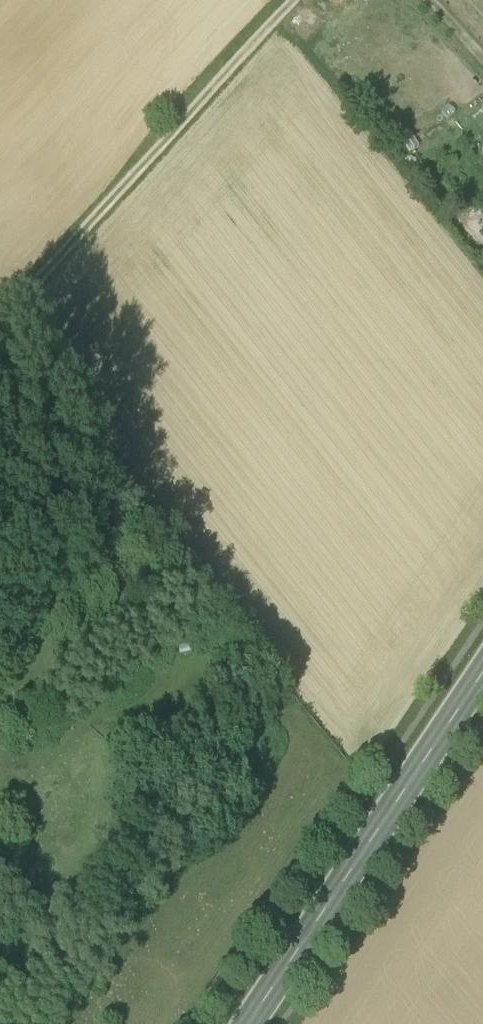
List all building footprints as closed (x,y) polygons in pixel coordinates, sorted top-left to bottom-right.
[(126,701),(115,703),(117,715),(129,712),(126,701)] [(9,827),(8,802),(0,803),(0,827),(9,827)]
